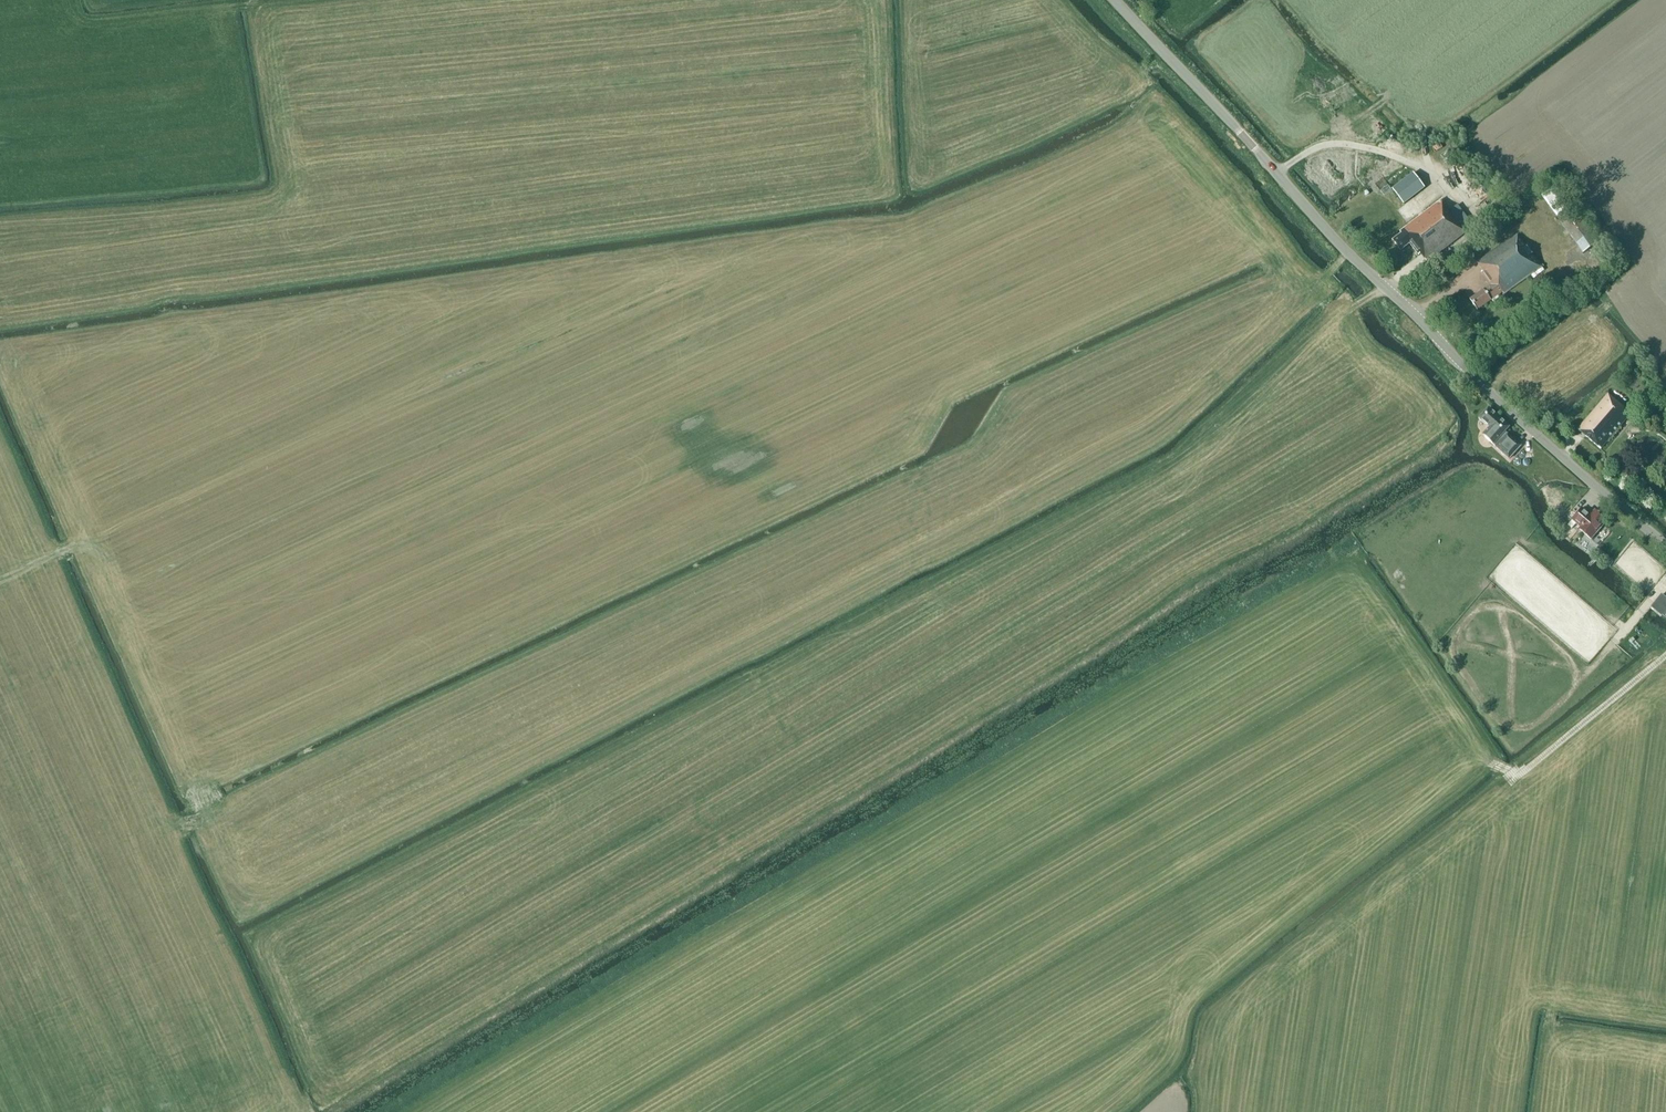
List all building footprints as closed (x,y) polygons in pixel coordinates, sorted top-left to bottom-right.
[(1414,174),(1393,190),(1404,204),(1425,188),(1414,174)] [(1544,193),(1555,209),(1569,199),(1559,183),(1544,193)] [(1427,263),(1467,232),(1455,217),(1442,200),(1401,232),(1402,234),(1393,241),(1401,251),(1410,244),(1419,256),(1421,254),(1427,263)] [(1581,252),(1598,243),(1576,204),(1559,213),(1581,252)] [(1503,292),(1505,294),(1534,274),(1537,278),(1545,272),(1535,258),(1534,259),(1518,236),(1517,235),(1477,262),(1484,272),(1482,273),(1491,285),(1470,300),(1477,310),(1503,292)] [(1578,430),(1601,449),(1631,414),(1608,394),(1578,430)] [(1509,459),(1520,445),(1505,432),(1510,427),(1489,408),(1480,419),(1490,428),(1483,436),(1509,459)] [(1595,511),(1591,516),(1582,509),(1573,520),(1581,527),(1579,529),(1591,539),(1607,521),(1595,511)]
